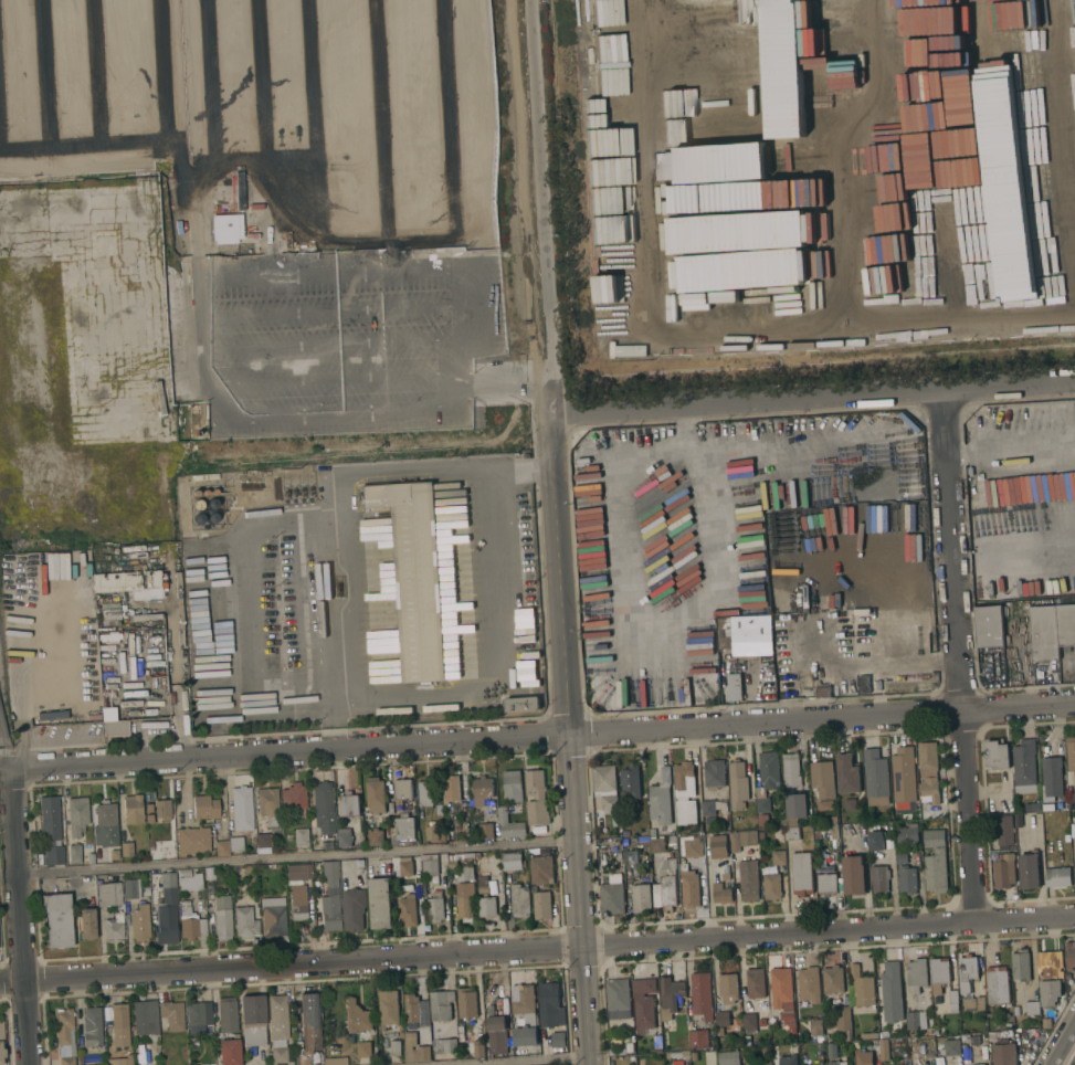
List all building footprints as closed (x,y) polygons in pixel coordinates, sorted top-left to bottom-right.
[(127,29),(125,0),(161,0),(164,25),(162,25),(164,44),(143,45),(141,28),(127,29)] [(65,91),(63,63),(87,61),(89,89),(65,91)] [(21,125),(0,127),(0,92),(4,92),(6,107),(21,105),(22,116),(6,118),(6,120),(21,119),(21,125)] [(226,171),(235,171),(235,172),(243,171),(244,211),(236,211),(236,212),(229,212),(226,171)] [(404,215),(424,214),(424,215),(438,214),(438,221),(461,220),(461,217),(476,215),(476,209),(478,209),(477,201),(495,201),(495,208),(496,208),(498,249),(464,251),(463,247),(423,250),(423,249),(381,251),(381,250),(348,251),(347,226),(380,225),(380,223),(405,222),(404,215)] [(767,212),(754,212),(755,232),(738,233),(738,245),(742,245),(743,248),(768,247),(767,212)] [(241,214),(242,239),(238,239),(238,243),(215,244),(215,240),(213,240),(211,215),(241,214)] [(342,233),(342,241),(328,241),(328,243),(322,243),(322,238),(320,238),(320,233),(342,233)] [(255,241),(268,240),(270,253),(256,253),(255,241)] [(318,242),(319,251),(296,252),(295,244),(318,242)] [(392,507),(362,508),(361,486),(434,482),(446,681),(403,683),(392,507)] [(207,504),(208,502),(209,500),(211,498),(213,498),(215,499),(217,500),(218,503),(218,505),(218,507),(215,509),(213,509),(211,509),(209,508),(208,507),(208,506),(207,504)] [(193,505),(194,502),(196,500),(199,499),(201,499),(202,502),(203,503),(204,505),(203,508),(202,509),(199,510),(197,510),(194,508),(193,508),(193,507),(193,505)] [(208,517),(209,515),(210,514),(212,513),(214,513),(217,514),(219,516),(219,517),(219,520),(218,521),(215,523),(213,524),(211,524),(210,523),(209,520),(208,517)] [(194,518),(194,516),(197,515),(198,514),(201,514),(203,515),(204,517),(205,519),(204,523),(202,524),(200,524),(198,524),(196,523),(194,520),(194,518)] [(160,572),(161,589),(94,592),(93,576),(160,572)] [(1002,605),(1004,646),(979,647),(976,607),(1002,605)] [(1060,646),(1058,646),(1058,661),(1033,662),(1030,607),(1057,605),(1060,646)] [(1057,605),(1074,605),(1074,645),(1060,646),(1057,605)] [(719,674),(716,621),(716,619),(771,615),(771,618),(772,655),(748,655),(741,656),(740,654),(733,655),(733,661),(739,660),(739,673),(741,673),(742,700),(729,700),(727,674),(721,674),(719,674)] [(870,694),(858,694),(857,676),(868,676),(870,694)] [(830,686),(831,697),(818,698),(816,687),(830,686)] [(102,708),(103,718),(91,719),(91,714),(89,689),(101,689),(102,708)] [(539,697),(540,710),(506,713),(505,698),(539,697)] [(104,738),(103,718),(102,708),(115,707),(115,711),(123,711),(122,704),(138,703),(139,719),(129,720),(130,737),(104,738)] [(91,719),(92,723),(70,725),(68,715),(91,714),(91,719)] [(1066,737),(1074,736),(1074,771),(1068,772),(1066,737)] [(1010,769),(994,770),(994,769),(988,770),(988,767),(987,767),(984,741),(1000,740),(1000,738),(1003,738),(1004,745),(1008,744),(1010,769)] [(1012,747),(1020,746),(1020,740),(1035,739),(1035,753),(1034,753),(1036,793),(1015,794),(1012,747)] [(937,781),(938,781),(940,805),(931,805),(931,813),(923,814),(921,801),(920,801),(919,783),(920,783),(920,782),(925,782),(925,779),(919,779),(917,744),(936,742),(938,772),(928,772),(929,778),(937,777),(937,781)] [(916,801),(916,809),(895,810),(895,803),(894,803),(890,756),(897,756),(896,748),(913,747),(916,801)] [(867,798),(865,798),(863,749),(878,749),(879,759),(887,758),(889,797),(888,797),(888,804),(867,805),(867,798)] [(756,788),(763,787),(763,782),(760,783),(758,752),(778,751),(780,781),(774,781),(774,789),(766,790),(766,798),(769,797),(770,812),(763,812),(765,814),(768,814),(769,825),(758,826),(756,788)] [(782,755),(799,753),(800,774),(801,774),(801,787),(783,788),(782,755)] [(837,755),(852,753),(853,767),(860,767),(862,792),(840,794),(837,755)] [(1062,767),(1061,768),(1063,797),(1054,797),(1054,801),(1043,802),(1042,785),(1044,785),(1042,759),(1061,757),(1062,767)] [(728,762),(733,762),(733,759),(739,759),(739,762),(745,761),(746,777),(748,777),(748,790),(750,789),(750,794),(749,794),(749,800),(742,801),(742,802),(745,802),(745,808),(742,809),(742,810),(730,811),(728,762)] [(726,785),(717,787),(717,789),(713,790),(713,791),(710,791),(710,790),(708,790),(708,787),(705,787),(704,768),(705,768),(705,763),(710,763),(710,761),(724,760),(725,770),(727,770),(727,772),(725,773),(726,785)] [(674,766),(682,765),(682,761),(692,761),(693,765),(694,765),(696,797),(687,798),(688,801),(696,800),(697,824),(702,824),(702,831),(694,832),(694,824),(677,824),(674,766)] [(809,763),(832,761),(835,799),(818,801),(818,790),(811,790),(809,763)] [(632,792),(622,792),(622,783),(621,783),(620,770),(630,769),(630,766),(639,765),(641,798),(632,798),(632,792)] [(601,797),(594,798),(592,767),(614,766),(618,810),(602,811),(601,797)] [(649,806),(650,806),(649,785),(652,785),(652,787),(660,785),(658,784),(662,784),(661,766),(670,766),(671,784),(671,787),(670,787),(671,819),(650,820),(649,806)] [(503,771),(520,770),(523,802),(505,803),(503,771)] [(525,771),(544,770),(545,787),(547,787),(547,791),(545,791),(546,800),(547,811),(548,811),(549,815),(550,824),(528,825),(526,802),(535,801),(534,794),(526,795),(525,771)] [(444,793),(444,780),(447,780),(447,777),(460,776),(460,777),(463,777),(463,780),(467,780),(468,805),(461,806),(461,802),(449,803),(449,808),(443,808),(442,793),(444,793)] [(472,779),(481,779),(481,776),(485,776),(486,779),(493,778),(494,797),(487,798),(487,799),(484,799),(485,805),(474,806),(472,779)] [(386,813),(378,813),(378,815),(373,815),(373,813),(369,813),(369,808),(367,808),(366,781),(367,781),(367,778),(379,778),(379,781),(384,780),(386,813)] [(394,780),(411,779),(412,798),(402,799),(402,804),(396,805),(394,780)] [(312,783),(320,783),(320,781),(326,781),(326,782),(331,782),(331,787),(334,787),(334,795),(333,795),(335,834),(324,835),(324,843),(331,842),(331,844),(336,844),(336,846),(331,846),(331,850),(324,851),(323,845),(312,846),(310,835),(319,834),(319,826),(310,826),(309,819),(314,819),(312,783)] [(418,782),(432,781),(433,805),(419,806),(418,782)] [(306,809),(304,809),(305,816),(295,818),(295,810),(282,811),(281,790),(286,790),(286,787),(292,787),(292,782),(299,782),(301,787),(305,785),(306,809)] [(233,832),(231,789),(239,788),(239,787),(245,785),(245,788),(250,788),(252,831),(233,832)] [(256,789),(267,788),(267,789),(276,789),(280,825),(266,826),(265,815),(259,816),(256,789)] [(339,797),(345,797),(345,791),(352,791),(352,795),(358,795),(359,815),(340,816),(339,797)] [(805,793),(807,818),(797,819),(787,819),(786,794),(805,793)] [(123,797),(133,795),(140,795),(141,814),(143,814),(144,824),(124,824),(123,797)] [(192,797),(209,795),(209,800),(218,800),(219,818),(193,819),(192,797)] [(61,841),(41,842),(40,829),(41,829),(39,798),(57,797),(61,841)] [(66,799),(86,798),(88,825),(84,825),(84,832),(80,832),(80,837),(70,839),(66,799)] [(118,846),(101,847),(99,845),(94,845),(93,826),(96,826),(95,804),(101,804),(101,801),(107,800),(108,804),(115,803),(116,823),(118,846)] [(154,801),(169,800),(170,816),(169,816),(170,821),(160,821),(160,818),(156,818),(154,801)] [(702,816),(700,801),(727,800),(727,808),(720,808),(720,809),(715,810),(715,815),(702,816)] [(508,805),(508,813),(507,813),(507,823),(512,823),(512,822),(515,821),(515,822),(525,822),(526,836),(500,837),(500,819),(499,819),(497,819),(497,806),(498,806),(508,805)] [(1013,845),(1016,845),(1016,848),(1014,848),(1014,850),(999,851),(999,845),(998,845),(997,831),(990,831),(989,823),(997,823),(995,816),(1012,815),(1013,845)] [(397,827),(396,827),(394,819),(413,818),(414,839),(418,839),(418,845),(390,846),(389,834),(398,834),(397,827)] [(797,819),(798,826),(786,827),(786,819),(787,819),(797,819)] [(494,837),(481,839),(479,824),(493,823),(494,837)] [(896,829),(908,827),(908,823),(916,823),(917,827),(918,843),(911,843),(911,846),(906,846),(906,844),(897,844),(896,829)] [(425,826),(438,825),(438,841),(426,841),(425,826)] [(210,852),(178,854),(177,830),(185,830),(185,827),(187,827),(187,829),(198,829),(198,827),(200,826),(200,829),(208,827),(210,852)] [(533,835),(533,827),(546,826),(547,834),(533,835)] [(830,826),(837,826),(839,839),(831,839),(830,826)] [(294,830),(307,829),(308,845),(295,846),(294,830)] [(368,846),(368,832),(373,831),(373,829),(378,829),(379,831),(382,831),(383,845),(368,846)] [(786,829),(798,829),(799,840),(787,840),(786,829)] [(944,830),(945,846),(924,847),(923,830),(944,830)] [(731,853),(730,832),(757,831),(758,845),(739,846),(739,852),(731,853)] [(868,832),(882,831),(883,850),(870,851),(868,832)] [(338,833),(350,832),(351,846),(338,847),(338,833)] [(256,834),(267,833),(268,847),(257,848),(256,834)] [(678,837),(699,835),(699,847),(703,847),(703,853),(700,853),(700,855),(679,856),(678,837)] [(709,836),(726,835),(727,857),(710,858),(709,836)] [(230,855),(215,856),(215,847),(214,847),(213,842),(229,840),(229,839),(242,837),(243,851),(229,852),(230,855)] [(663,837),(664,852),(651,853),(650,844),(650,839),(663,837)] [(120,843),(131,842),(133,855),(122,856),(120,843)] [(44,846),(63,845),(64,864),(45,865),(44,846)] [(68,845),(80,845),(81,864),(68,864),(68,845)] [(924,856),(934,855),(934,847),(946,847),(948,889),(947,889),(947,893),(934,894),(934,889),(926,890),(924,856)] [(109,850),(118,850),(118,858),(110,860),(109,850)] [(771,851),(784,850),(786,864),(772,865),(771,851)] [(1019,855),(1031,854),(1031,850),(1037,850),(1040,888),(1022,889),(1019,855)] [(624,851),(637,851),(637,864),(625,865),(624,851)] [(520,852),(521,869),(503,871),(502,853),(520,852)] [(791,854),(811,853),(813,894),(807,894),(807,897),(800,897),(800,894),(793,895),(791,854)] [(907,853),(907,863),(896,864),(896,854),(907,853)] [(993,862),(994,862),(993,858),(998,858),(998,854),(1014,853),(1015,883),(1019,883),(1020,895),(1011,895),(1011,888),(994,889),(993,862)] [(447,855),(456,854),(457,868),(449,868),(447,855)] [(438,855),(439,875),(422,876),(420,856),(438,855)] [(862,865),(864,865),(865,893),(844,895),(842,856),(862,855),(862,865)] [(422,876),(421,876),(422,901),(415,903),(418,926),(407,926),(407,920),(399,921),(398,899),(405,898),(405,894),(413,894),(412,876),(396,877),(396,871),(393,871),(393,864),(392,864),(392,858),(420,856),(422,876)] [(530,857),(552,856),(554,884),(531,885),(530,857)] [(660,868),(665,868),(665,860),(676,858),(676,868),(675,868),(677,905),(672,906),(673,909),(667,910),(667,906),(662,906),(660,868)] [(486,872),(487,877),(478,878),(477,872),(478,872),(477,861),(491,860),(492,871),(486,872)] [(738,861),(757,860),(759,900),(752,901),(752,903),(747,903),(747,901),(741,901),(738,861)] [(337,877),(323,877),(322,862),(336,862),(337,877)] [(310,864),(312,878),(302,879),(302,884),(286,885),(285,865),(310,864)] [(870,866),(887,865),(887,869),(889,869),(889,879),(887,879),(888,892),(872,893),(872,882),(871,882),(870,866)] [(917,894),(906,895),(906,892),(898,892),(898,885),(897,877),(898,877),(898,866),(908,865),(908,868),(916,867),(917,894)] [(463,867),(473,866),(474,881),(464,882),(463,867)] [(203,867),(213,867),(214,879),(204,879),(204,869),(203,867)] [(1069,867),(1071,886),(1066,886),(1066,888),(1053,888),(1053,887),(1045,887),(1045,873),(1045,868),(1069,867)] [(681,875),(689,874),(689,871),(695,871),(695,874),(698,874),(700,906),(693,907),(691,908),(688,909),(687,909),(685,908),(683,907),(681,875)] [(160,873),(173,872),(175,887),(161,888),(160,873)] [(193,876),(193,874),(201,873),(202,889),(180,890),(180,886),(178,886),(177,877),(193,876)] [(624,914),(609,914),(608,913),(601,913),(600,884),(609,884),(609,874),(621,873),(621,883),(622,883),(624,914)] [(763,874),(779,873),(780,892),(782,892),(782,896),(780,896),(781,898),(774,899),(776,900),(771,900),(771,899),(765,899),(763,874)] [(836,874),(836,893),(818,894),(816,874),(836,874)] [(391,928),(372,929),(369,878),(389,877),(391,928)] [(123,879),(137,878),(137,879),(138,879),(139,885),(137,885),(137,898),(125,899),(123,879)] [(120,886),(122,886),(123,905),(97,906),(96,884),(120,882),(120,886)] [(456,884),(466,884),(466,883),(473,882),(473,887),(474,887),(474,895),(472,895),(473,917),(457,918),(456,884)] [(712,883),(723,883),(723,889),(731,888),(733,901),(726,901),(726,904),(721,904),(721,903),(714,903),(712,883)] [(510,885),(520,884),(520,887),(528,887),(530,916),(514,917),(513,914),(512,915),(510,885)] [(631,885),(650,884),(651,907),(644,908),(645,913),(633,913),(631,885)] [(307,920),(292,920),(289,889),(291,889),(291,886),(305,885),(307,920)] [(488,885),(488,893),(478,894),(478,885),(488,885)] [(328,931),(328,934),(324,934),(324,931),(322,931),(320,897),(327,897),(326,887),(337,887),(339,930),(328,931)] [(342,890),(351,890),(351,888),(357,887),(357,889),(366,889),(367,907),(365,907),(365,913),(362,913),(363,930),(357,930),(357,932),(351,932),(351,931),(344,931),(342,890)] [(426,898),(432,898),(432,893),(434,893),(434,890),(441,889),(442,897),(443,897),(444,919),(441,919),(441,922),(432,922),(432,920),(429,920),(426,898)] [(533,893),(550,892),(551,919),(535,920),(533,893)] [(45,913),(42,913),(41,895),(70,894),(72,947),(48,948),(45,913)] [(232,936),(230,936),(231,941),(218,942),(217,937),(215,937),(213,896),(230,895),(232,936)] [(477,898),(495,896),(496,915),(479,917),(477,898)] [(261,898),(284,897),(286,936),(263,937),(261,907),(261,898)] [(130,913),(135,911),(135,909),(137,909),(137,904),(147,903),(149,938),(148,938),(148,940),(134,941),(134,939),(131,939),(130,913)] [(177,942),(156,945),(155,931),(157,931),(156,903),(169,903),(169,906),(175,906),(177,942)] [(180,919),(180,907),(190,907),(190,915),(197,915),(197,920),(198,937),(193,937),(193,940),(186,941),(186,937),(181,938),(180,919)] [(234,907),(251,907),(252,920),(259,919),(259,935),(252,935),(252,938),(240,939),(240,936),(235,936),(234,907)] [(78,909),(93,908),(95,939),(81,939),(78,909)] [(104,939),(103,919),(114,919),(113,913),(122,911),(123,938),(115,939),(115,940),(112,940),(112,939),(104,939)] [(198,937),(197,920),(205,919),(207,937),(198,937)] [(1074,942),(1074,968),(1073,968),(1073,971),(1067,971),(1067,968),(1066,968),(1065,942),(1072,942),(1072,943),(1074,943),(1074,942)] [(1011,953),(1018,953),(1018,949),(1027,949),(1027,952),(1029,952),(1031,981),(1021,981),(1021,978),(1019,979),(1019,981),(1013,981),(1013,979),(1011,953)] [(1062,951),(1063,967),(1064,967),(1066,995),(1041,998),(1037,952),(1062,951)] [(979,978),(968,979),(969,982),(970,993),(960,994),(958,966),(961,966),(960,958),(966,958),(965,955),(972,953),(972,957),(977,957),(979,978)] [(908,994),(906,962),(913,961),(913,959),(926,958),(928,985),(919,987),(920,994),(918,994),(908,994)] [(930,959),(941,958),(941,961),(949,961),(950,983),(941,983),(942,994),(932,995),(930,959)] [(881,972),(885,972),(884,961),(899,960),(903,1021),(895,1021),(895,1023),(886,1024),(885,1022),(884,1022),(881,972)] [(853,985),(850,985),(849,964),(858,963),(860,977),(873,976),(875,1004),(854,1005),(853,985)] [(844,993),(824,994),(822,973),(822,970),(822,968),(832,968),(832,966),(839,964),(839,967),(842,967),(844,993)] [(820,1003),(811,1003),(811,1000),(800,1001),(798,970),(807,969),(807,967),(818,967),(820,1003)] [(1010,1003),(988,1004),(986,971),(987,971),(987,968),(1007,967),(1007,970),(1008,970),(1010,1003)] [(770,968),(780,968),(780,969),(791,968),(793,1012),(782,1013),(782,1009),(772,1009),(770,968)] [(766,998),(748,999),(746,970),(763,969),(766,998)] [(713,1022),(704,1022),(704,1014),(693,1014),(689,973),(709,972),(713,1022)] [(738,1000),(734,1000),(734,1004),(724,1005),(723,995),(719,997),(718,982),(719,982),(719,974),(737,973),(738,1000)] [(671,977),(671,983),(685,982),(686,997),(681,997),(681,999),(683,999),(683,1002),(682,1002),(682,1006),(676,1006),(677,1011),(671,1012),(672,1020),(662,1021),(661,1006),(662,1006),(661,978),(671,977)] [(633,980),(655,978),(656,993),(652,993),(652,995),(653,995),(653,1001),(655,1001),(655,1006),(653,1006),(655,1029),(645,1029),(645,1025),(635,1025),(633,980)] [(631,1009),(629,1010),(630,1019),(608,1020),(605,982),(605,980),(629,979),(631,1009)] [(539,1008),(540,1008),(538,983),(545,983),(559,982),(559,987),(558,987),(560,1006),(558,1008),(559,1026),(540,1027),(539,1008)] [(537,1027),(538,1045),(515,1046),(514,1029),(525,1027),(525,1013),(513,1014),(512,1000),(518,999),(517,988),(521,988),(521,985),(534,984),(535,995),(536,995),(536,999),(535,999),(536,1014),(537,1027)] [(468,1017),(468,1020),(463,1021),(463,1017),(459,1019),(457,989),(471,988),(471,992),(476,991),(477,1017),(468,1017)] [(378,991),(398,990),(398,998),(398,1004),(399,1004),(400,1024),(380,1025),(378,991)] [(948,991),(958,990),(958,1003),(949,1003),(948,991)] [(430,993),(454,991),(455,1002),(450,1002),(450,1004),(451,1004),(452,1020),(431,1021),(430,993)] [(419,1004),(428,1003),(429,1025),(419,1026),(419,1029),(408,1030),(408,1023),(407,1023),(404,994),(414,993),(415,997),(419,997),(419,1004)] [(320,1051),(303,1051),(299,995),(317,994),(320,1051)] [(240,997),(263,995),(265,1045),(243,1046),(240,997)] [(267,997),(286,995),(288,1040),(270,1041),(267,997)] [(363,1011),(371,1010),(372,1030),(359,1031),(360,1033),(347,1033),(345,998),(356,997),(357,1005),(358,1005),(363,1011)] [(963,999),(976,998),(976,997),(983,997),(984,1010),(963,1011),(963,999)] [(218,1001),(218,998),(234,998),(234,1000),(235,1000),(238,1033),(219,1034),(218,1001)] [(131,1002),(157,1000),(158,1034),(135,1035),(131,1002)] [(183,1031),(167,1032),(166,1016),(159,1017),(158,1002),(170,1001),(170,1003),(182,1002),(183,1031)] [(1025,1002),(1039,1001),(1040,1014),(1026,1015),(1026,1014),(1025,1002)] [(188,1035),(186,1003),(203,1002),(203,1003),(210,1003),(211,1025),(203,1025),(204,1034),(188,1035)] [(110,1004),(126,1003),(129,1046),(113,1047),(110,1004)] [(487,1008),(494,1006),(494,1016),(505,1016),(507,1053),(491,1054),(489,1032),(488,1032),(487,1017),(488,1017),(487,1008)] [(837,1025),(836,1025),(835,1008),(850,1006),(852,1041),(841,1042),(840,1031),(837,1031),(837,1025)] [(74,1057),(75,1064),(59,1064),(56,1012),(56,1009),(62,1009),(62,1010),(65,1010),(65,1009),(72,1008),(72,1012),(73,1012),(74,1015),(73,1015),(75,1057),(74,1057)] [(82,1017),(84,1016),(84,1008),(99,1008),(102,1045),(92,1046),(84,1047),(82,1017)] [(729,1026),(716,1026),(716,1012),(729,1011),(729,1026)] [(925,1011),(927,1029),(907,1030),(906,1012),(918,1011),(925,1011)] [(757,1029),(744,1029),(742,1014),(756,1013),(757,1029)] [(1051,1019),(1051,1027),(1043,1029),(1042,1019),(1051,1019)] [(822,1020),(823,1031),(810,1032),(810,1020),(822,1020)] [(707,1030),(709,1047),(691,1050),(689,1031),(707,1030)] [(404,1033),(417,1032),(417,1046),(430,1046),(431,1061),(418,1062),(418,1063),(405,1063),(404,1033)] [(565,1032),(565,1046),(552,1047),(551,1033),(565,1032)] [(239,1034),(241,1064),(220,1064),(218,1041),(233,1040),(232,1034),(239,1034)] [(970,1035),(970,1036),(979,1035),(979,1043),(970,1044),(970,1041),(961,1042),(961,1035),(970,1035)] [(432,1040),(457,1038),(457,1053),(433,1054),(432,1040)] [(888,1040),(889,1061),(882,1061),(881,1046),(879,1041),(888,1040)] [(944,1041),(960,1040),(960,1055),(945,1056),(944,1041)] [(390,1041),(400,1041),(401,1055),(391,1055),(390,1041)] [(370,1056),(358,1057),(357,1043),(369,1042),(370,1056)] [(1015,1043),(1017,1064),(993,1064),(993,1061),(992,1061),(991,1044),(1015,1043)] [(473,1045),(484,1044),(485,1057),(474,1057),(473,1045)] [(828,1059),(826,1044),(836,1044),(837,1059),(828,1059)] [(275,1063),(275,1064),(272,1064),(271,1047),(286,1046),(287,1063),(275,1063)] [(745,1054),(746,1054),(745,1048),(750,1048),(750,1054),(749,1055),(749,1057),(755,1057),(755,1063),(752,1063),(753,1064),(746,1064),(745,1054)] [(872,1051),(872,1064),(855,1064),(854,1050),(861,1050),(861,1052),(872,1051)] [(739,1051),(740,1064),(719,1064),(718,1052),(739,1051)] [(322,1064),(310,1064),(310,1059),(305,1061),(304,1053),(322,1052),(322,1064)] [(83,1055),(102,1054),(102,1064),(84,1064),(83,1055)] [(131,1054),(132,1064),(108,1064),(107,1058),(125,1057),(125,1054),(131,1054)] [(795,1054),(796,1064),(780,1064),(779,1056),(790,1056),(790,1054),(795,1054)]
